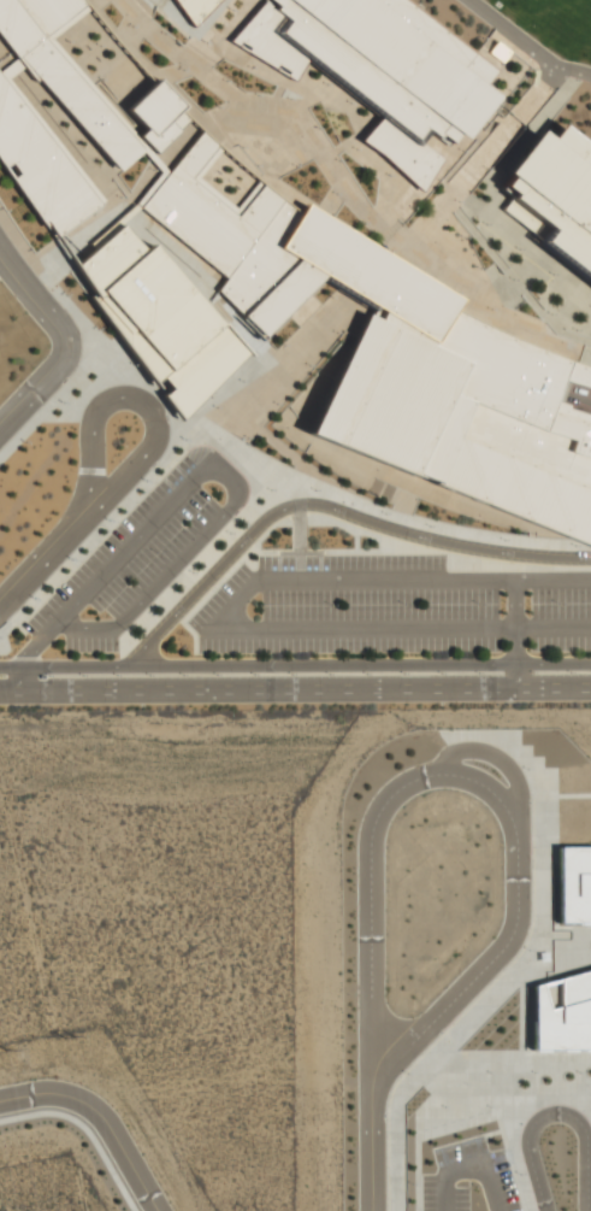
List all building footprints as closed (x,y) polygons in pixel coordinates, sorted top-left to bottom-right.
[(106,200),(11,78),(26,67),(37,80),(41,78),(120,170),(144,151),(162,172),(137,202),(227,278),(220,289),(246,316),(242,319),(264,340),(326,275),(385,310),(382,319),(370,314),(314,433),(590,544),(590,415),(569,407),(571,405),(559,401),(566,380),(590,388),(590,367),(572,360),(512,335),(456,308),(462,299),(308,204),(303,212),(183,110),(188,105),(161,78),(130,110),(148,129),(140,136),(55,37),(93,8),(87,0),(0,0),(0,32),(19,57),(0,72),(0,157),(58,239),(106,200)] [(191,25),(173,0),(216,0),(191,25)] [(232,40),(264,0),(414,0),(484,55),(497,39),(530,64),(471,137),(454,141),(430,127),(421,137),(442,157),(425,187),(362,139),(386,114),(309,54),(295,77),(232,40)] [(569,122),(590,139),(590,275),(548,241),(557,228),(516,195),(509,181),(545,129),(557,136),(569,122)] [(77,264),(96,294),(93,298),(183,419),(249,352),(152,243),(146,251),(123,224),(77,264)] [(554,846),(556,921),(590,921),(590,846),(554,846)] [(530,984),(530,1048),(590,1048),(590,967),(530,984)]
